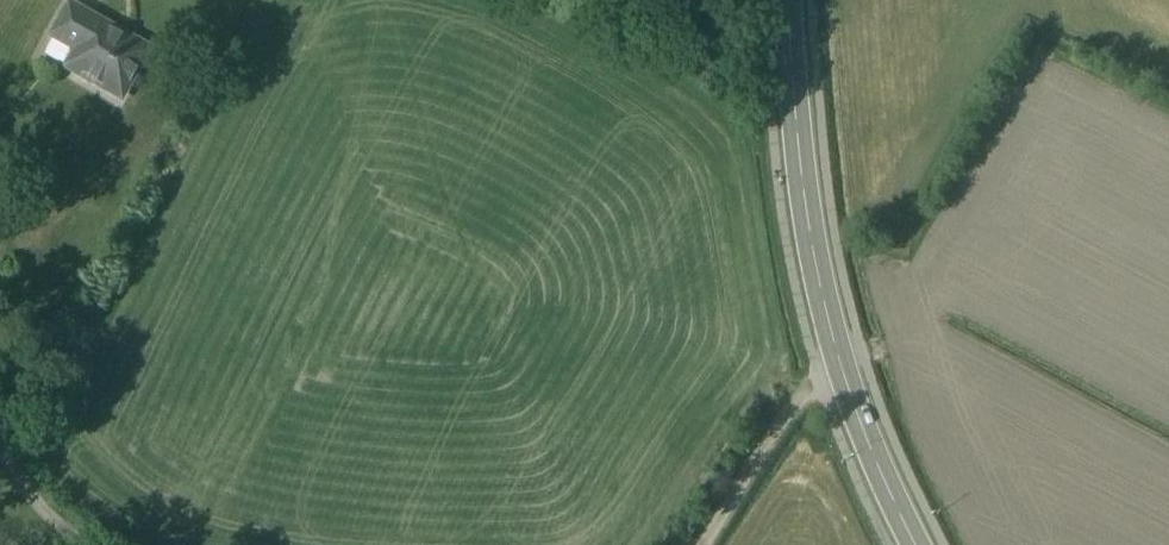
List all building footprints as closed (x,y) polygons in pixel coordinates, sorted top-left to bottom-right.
[(70,6),(53,37),(77,51),(67,69),(99,87),(99,86),(123,99),(150,51),(70,6)]
